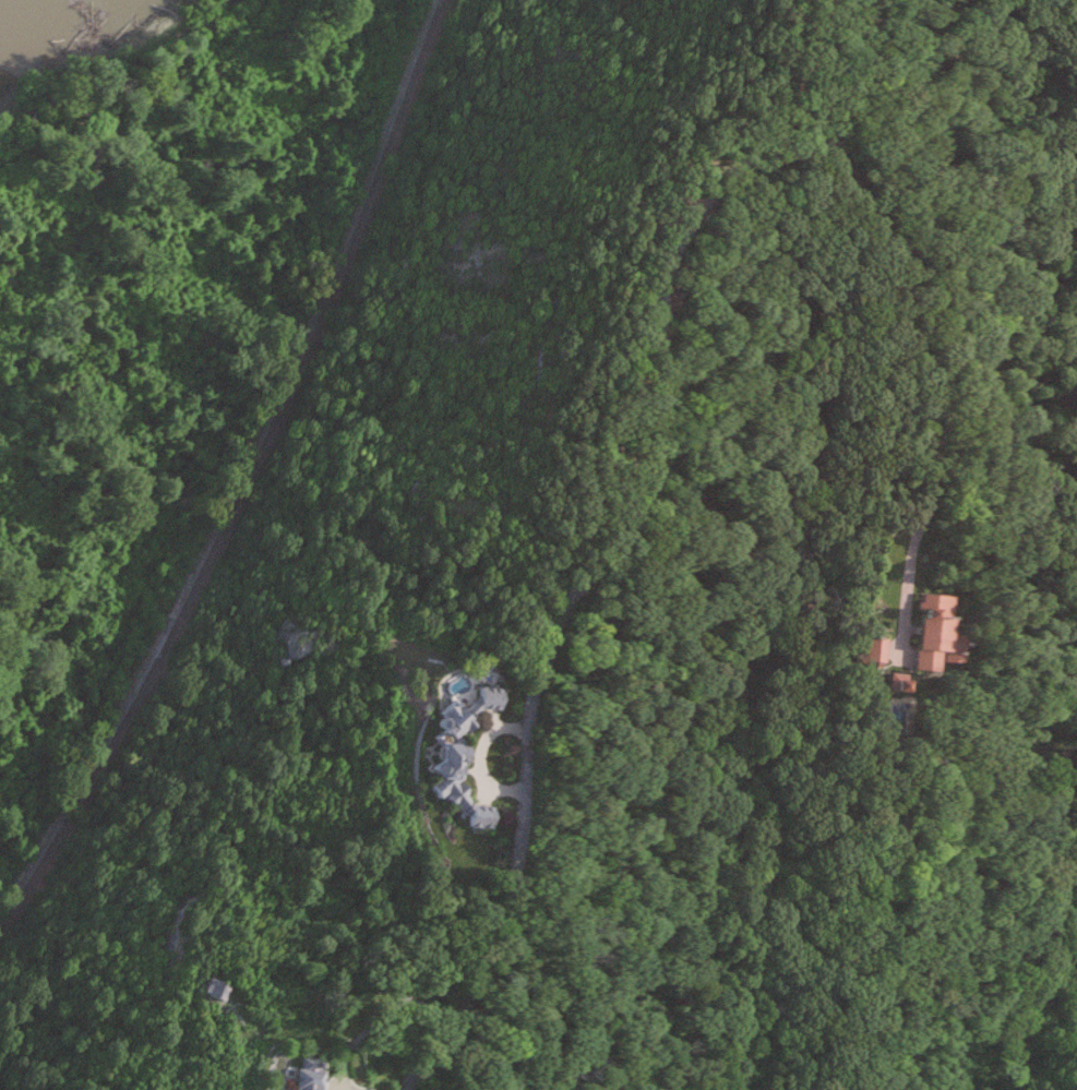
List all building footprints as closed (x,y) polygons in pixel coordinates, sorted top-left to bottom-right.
[(919,671),(943,673),(944,653),(955,654),(956,637),(952,637),(954,596),(923,594),(919,671)] [(885,664),(888,640),(867,637),(864,661),(885,664)] [(910,693),(910,674),(890,674),(890,693),(910,693)] [(430,786),(436,796),(450,797),(463,817),(471,817),(471,828),(494,829),(495,807),(477,806),(463,785),(465,748),(459,739),(459,736),(478,725),(471,715),(480,709),(503,710),(504,688),(480,687),(479,698),(467,706),(463,700),(456,700),(440,710),(439,725),(450,741),(442,746),(441,761),(430,768),(438,781),(430,786)] [(222,1004),(230,989),(206,978),(199,992),(222,1004)] [(326,1063),(299,1062),(299,1089),(263,1089),(325,1089),(326,1063)]
